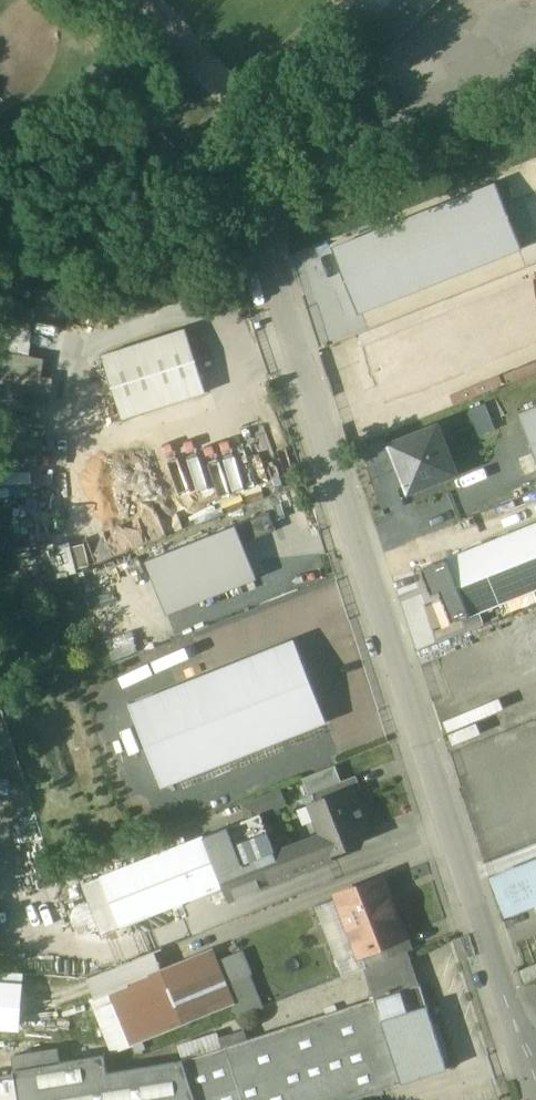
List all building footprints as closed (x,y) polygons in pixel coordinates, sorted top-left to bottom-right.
[(389,1),(412,26),(440,0),(391,0),(389,1)] [(412,26),(389,1),(377,13),(400,37),(412,26)] [(371,18),(356,32),(378,57),(400,37),(377,13),(371,18)] [(332,248),(359,314),(523,248),(497,182),(332,248)] [(368,346),(388,397),(459,369),(439,318),(368,346)] [(187,328),(102,355),(122,418),(207,391),(187,328)] [(470,407),(479,432),(495,426),(486,401),(470,407)] [(521,413),(535,451),(535,407),(521,413)] [(439,426),(390,445),(408,492),(457,474),(439,426)] [(169,477),(184,514),(275,477),(268,459),(260,462),(252,443),(169,477)] [(238,525),(245,543),(276,530),(269,512),(238,525)] [(445,557),(467,615),(535,589),(535,523),(445,557)] [(257,574),(245,543),(238,525),(146,560),(166,609),(257,574)] [(125,531),(73,545),(78,564),(130,549),(125,531)] [(206,659),(260,641),(251,616),(198,633),(206,659)] [(328,720),(295,640),(129,708),(162,788),(328,720)] [(336,764),(303,777),(309,793),(315,791),(342,780),(336,764)] [(342,780),(315,791),(319,800),(340,792),(341,795),(357,788),(357,789),(364,786),(359,774),(342,780)] [(340,792),(319,800),(325,816),(319,818),(325,834),(332,852),(357,843),(356,839),(366,834),(364,830),(371,827),(357,789),(357,788),(341,795),(340,792)] [(244,805),(249,818),(262,814),(286,804),(281,791),(244,805)] [(230,826),(245,865),(277,853),(262,814),(249,818),(230,826)] [(230,826),(206,835),(225,885),(230,899),(273,881),(264,858),(245,865),(230,826)] [(277,853),(264,858),(273,881),(330,859),(328,854),(332,852),(325,834),(277,853)] [(206,835),(86,882),(105,932),(225,885),(206,835)] [(491,875),(506,916),(535,904),(535,857),(491,875)] [(383,880),(340,896),(361,951),(379,945),(404,935),(403,933),(383,880)] [(404,935),(379,945),(385,959),(410,949),(414,948),(408,932),(403,933),(404,935)] [(211,948),(111,989),(133,1044),(233,1004),(226,984),(211,948)] [(385,959),(383,960),(393,993),(421,984),(410,949),(385,959)] [(383,960),(367,967),(377,998),(393,993),(383,960)] [(361,998),(347,971),(327,982),(341,1008),(361,998)] [(250,974),(226,984),(233,1004),(239,1017),(263,1007),(250,974)] [(19,1029),(23,985),(0,983),(0,1028),(19,1029)] [(393,993),(377,998),(403,1082),(448,1068),(421,984),(393,993)] [(183,1060),(195,1099),(348,1099),(403,1082),(377,998),(183,1060)] [(59,1049),(13,1056),(15,1069),(61,1062),(59,1049)] [(15,1069),(15,1073),(19,1099),(195,1099),(183,1060),(106,1072),(104,1055),(61,1062),(15,1069)] [(0,1076),(0,1099),(19,1099),(15,1073),(0,1076)]
